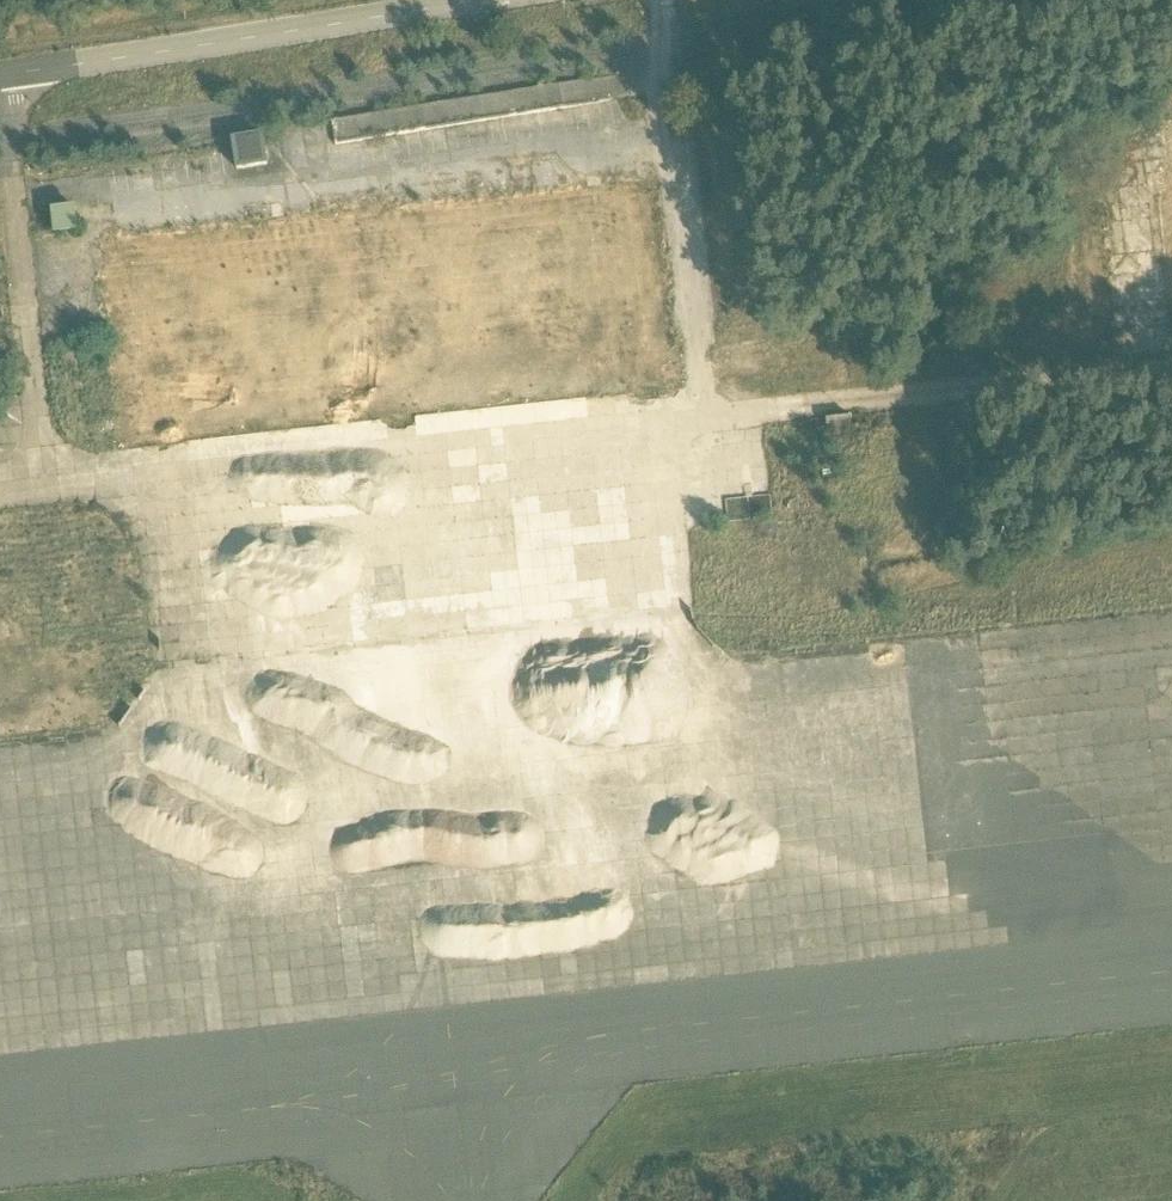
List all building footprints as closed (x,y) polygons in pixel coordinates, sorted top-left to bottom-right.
[(233,141),(237,171),(268,166),(263,136),(233,141)] [(53,211),(56,234),(77,232),(74,208),(53,211)]
